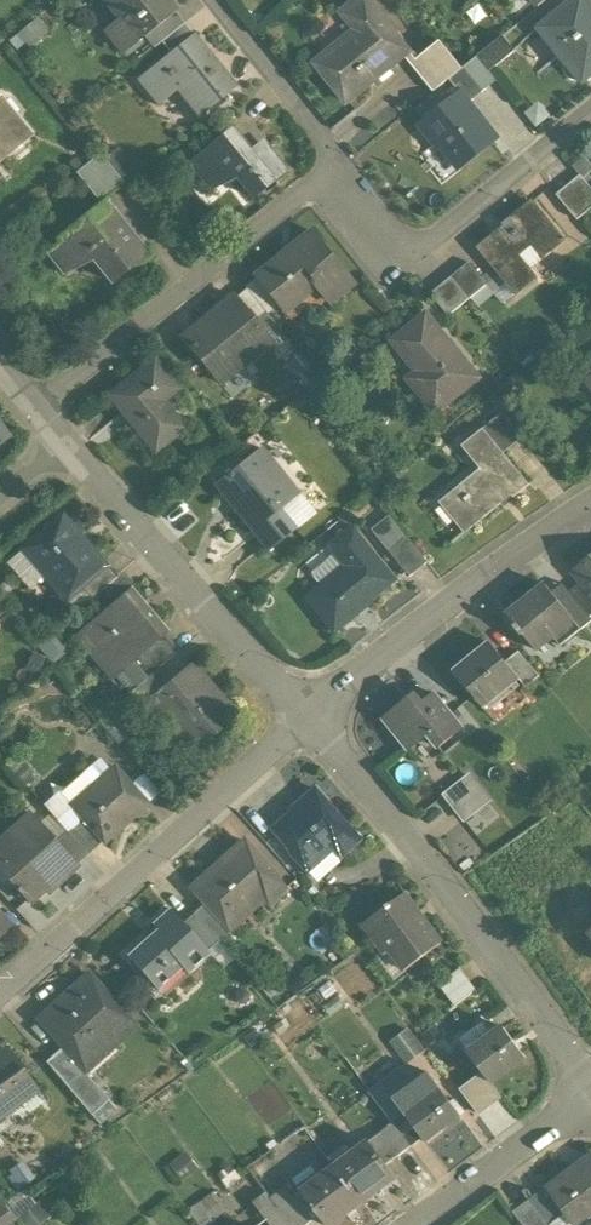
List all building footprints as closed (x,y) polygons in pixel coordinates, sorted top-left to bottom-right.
[(167,0),(106,0),(105,1),(119,19),(138,43),(176,12),(167,0)] [(368,0),(359,0),(342,13),(361,37),(353,43),(348,37),(316,64),(347,103),(410,52),(368,0)] [(539,29),(562,57),(567,53),(588,79),(590,77),(590,1),(590,0),(575,0),(539,29)] [(138,43),(119,19),(104,31),(123,55),(138,43)] [(184,24),(162,42),(171,54),(193,35),(184,24)] [(237,88),(194,35),(193,35),(171,54),(138,80),(159,106),(178,91),(199,118),(237,88)] [(503,36),(478,56),(490,72),(515,52),(503,36)] [(463,69),(440,41),(414,62),(436,90),(450,80),(463,69)] [(485,92),(465,67),(463,69),(450,80),(461,94),(462,94),(469,104),(485,92)] [(469,104),(462,94),(461,94),(422,127),(437,145),(440,142),(460,168),(497,138),(469,104)] [(0,98),(0,162),(32,136),(1,97),(0,98)] [(233,127),(189,163),(207,186),(229,168),(254,199),(289,171),(269,147),(257,157),(233,127)] [(122,180),(100,154),(80,171),(101,197),(122,180)] [(582,176),(590,187),(590,168),(582,176)] [(558,195),(579,220),(590,210),(590,187),(582,176),(558,195)] [(149,255),(105,200),(57,239),(60,243),(47,253),(59,268),(89,253),(114,283),(149,255)] [(533,203),(505,225),(509,230),(495,241),(493,238),(480,249),(517,294),(537,279),(529,270),(564,241),(533,203)] [(313,235),(286,257),(284,255),(256,278),(259,282),(277,304),(284,313),(304,297),(300,292),(314,280),(333,303),(356,285),(313,232),(311,233),(313,235)] [(490,271),(482,278),(469,263),(451,278),(470,300),(496,278),(490,271)] [(470,300),(451,278),(431,294),(449,317),(470,300)] [(277,304),(259,282),(248,291),(264,311),(266,313),(277,304)] [(253,321),(233,296),(183,338),(221,385),(242,367),(238,361),(265,339),(270,344),(271,344),(253,321)] [(264,311),(253,321),(271,344),(283,334),(266,313),(264,311)] [(427,314),(393,342),(415,369),(417,367),(430,383),(418,392),(436,415),(480,379),(427,314)] [(154,360),(109,397),(155,453),(185,429),(156,394),(171,381),(154,360)] [(523,438),(503,414),(484,429),(504,453),(523,438)] [(12,436),(0,419),(0,445),(12,436)] [(481,470),(443,501),(469,532),(512,496),(514,498),(530,485),(504,453),(484,429),(462,447),(481,470)] [(297,496),(260,449),(215,486),(216,488),(219,485),(237,507),(234,510),(268,552),(297,529),(281,509),(297,496)] [(106,567),(63,516),(22,551),(66,602),(82,588),(106,567)] [(397,583),(352,526),(329,546),(346,567),(307,599),(336,633),(397,583)] [(429,563),(408,538),(390,553),(410,578),(429,563)] [(574,573),(583,584),(590,595),(590,560),(574,573)] [(106,567),(82,588),(92,599),(99,593),(116,578),(106,567)] [(116,578),(99,593),(111,608),(131,591),(133,589),(121,574),(116,578)] [(583,584),(572,594),(590,617),(590,595),(583,584)] [(547,587),(510,617),(518,627),(516,628),(522,635),(524,634),(536,650),(553,636),(561,647),(581,631),(559,603),(547,587)] [(111,608),(78,637),(87,648),(88,647),(113,676),(115,673),(132,692),(147,679),(132,661),(164,634),(166,632),(131,591),(111,608)] [(572,594),(559,603),(581,631),(590,622),(590,617),(572,594)] [(10,613),(0,602),(0,622),(10,613)] [(164,634),(132,661),(147,679),(152,675),(179,652),(164,634)] [(491,644),(455,674),(484,710),(520,679),(507,663),(491,644)] [(540,677),(520,652),(507,663),(520,679),(527,688),(540,677)] [(163,688),(150,700),(151,701),(157,696),(187,731),(181,736),(196,753),(237,717),(191,664),(163,688)] [(132,692),(129,695),(141,710),(151,701),(150,700),(163,688),(152,675),(147,679),(132,692)] [(436,695),(413,714),(405,704),(384,721),(409,751),(429,736),(439,749),(464,729),(436,695)] [(92,788),(71,807),(82,819),(102,841),(103,843),(146,804),(124,778),(115,768),(92,788)] [(136,768),(124,778),(146,804),(157,794),(136,768)] [(83,777),(62,796),(71,807),(92,788),(83,777)] [(471,778),(447,797),(466,820),(490,802),(471,778)] [(362,841),(317,791),(273,830),(307,868),(333,845),(344,856),(362,841)] [(7,827),(0,834),(0,873),(7,880),(17,891),(16,892),(19,895),(20,896),(29,905),(44,892),(47,895),(61,883),(81,865),(78,862),(58,840),(35,815),(28,808),(22,813),(7,827)] [(102,841),(82,819),(68,832),(87,854),(102,841)] [(87,854),(68,832),(58,840),(78,862),(87,854)] [(244,843),(227,858),(228,859),(214,871),(213,870),(192,889),(206,905),(230,932),(232,931),(225,923),(259,893),(270,905),(286,890),(244,843)] [(442,945),(406,894),(369,921),(405,971),(442,945)] [(230,932),(206,905),(195,915),(219,942),(220,942),(230,932)] [(183,926),(168,909),(150,925),(155,930),(126,956),(158,991),(159,990),(155,985),(177,966),(187,975),(210,956),(183,926)] [(219,942),(195,915),(183,926),(207,953),(219,942)] [(0,917),(0,935),(9,927),(0,917)] [(478,991),(461,969),(442,984),(458,1006),(478,991)] [(87,975),(39,1021),(64,1047),(82,1066),(106,1043),(112,1049),(135,1027),(87,975)] [(486,1026),(461,1044),(470,1056),(495,1038),(486,1026)] [(527,1058),(506,1030),(495,1038),(470,1056),(491,1084),(527,1058)] [(82,1066),(64,1047),(47,1064),(70,1090),(85,1075),(88,1073),(82,1066)] [(0,1054),(0,1118),(37,1091),(6,1050),(0,1054)] [(406,1066),(383,1083),(395,1099),(418,1082),(406,1066)] [(462,1118),(430,1074),(418,1082),(395,1099),(395,1100),(407,1116),(424,1139),(427,1144),(462,1118)] [(85,1075),(70,1090),(92,1117),(109,1101),(85,1075)] [(407,1116),(395,1100),(395,1099),(383,1083),(383,1082),(371,1091),(395,1124),(407,1116)] [(424,1139),(407,1116),(395,1124),(410,1145),(413,1147),(424,1139)] [(395,1124),(370,1143),(385,1163),(410,1145),(395,1124)] [(353,1155),(337,1168),(364,1204),(397,1180),(385,1163),(370,1143),(353,1155)] [(346,1145),(329,1157),(337,1168),(353,1155),(346,1145)] [(291,1202),(308,1224),(335,1224),(364,1204),(337,1168),(321,1179),(291,1202)] [(313,1169),(283,1191),(291,1202),(321,1179),(313,1169)] [(577,1171),(550,1191),(566,1213),(575,1224),(577,1224),(590,1215),(590,1170),(581,1177),(577,1171)] [(271,1200),(289,1224),(308,1224),(291,1202),(283,1191),(271,1200)] [(550,1191),(534,1203),(550,1224),(551,1224),(566,1213),(550,1191)] [(267,1195),(253,1205),(268,1224),(289,1224),(271,1200),(267,1195)] [(517,1215),(524,1224),(550,1224),(534,1203),(517,1215)] [(566,1213),(551,1224),(575,1224),(566,1213)]
